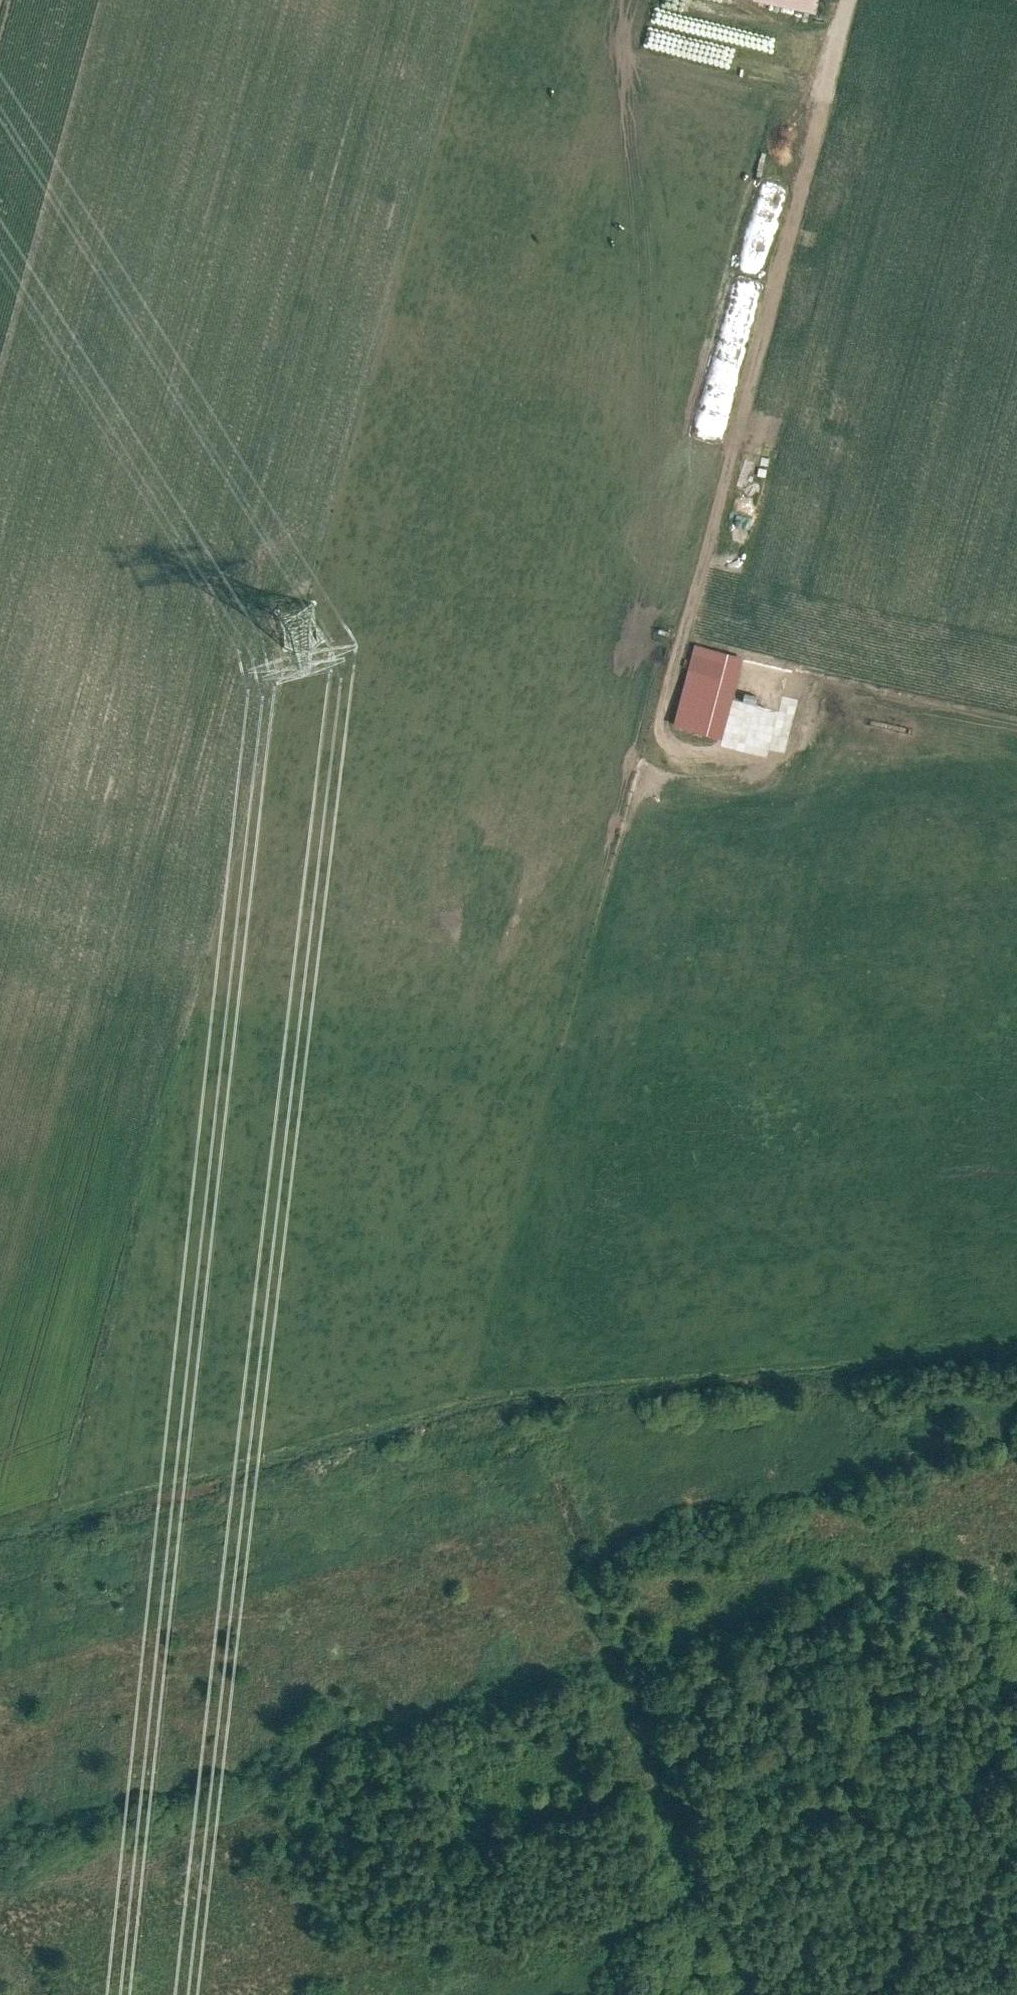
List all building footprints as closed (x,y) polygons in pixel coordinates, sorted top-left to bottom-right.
[(816,12),(819,0),(771,0),(816,12)] [(654,10),(650,29),(729,43),(733,24),(654,10)] [(724,523),(720,579),(740,580),(744,524),(724,523)] [(740,657),(691,643),(668,726),(717,740),(740,657)]
